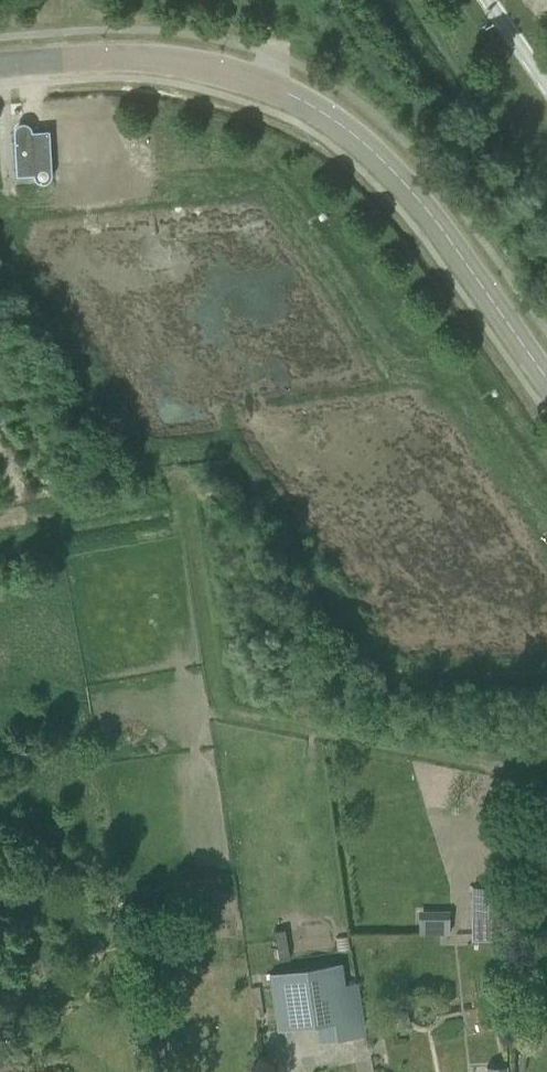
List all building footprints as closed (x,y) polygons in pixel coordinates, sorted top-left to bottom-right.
[(13,132),(16,176),(33,175),(33,176),(33,178),(35,180),(36,181),(37,182),(38,183),(40,183),(42,184),(43,183),(45,183),(46,182),(48,181),(49,180),(50,178),(51,177),(51,175),(51,174),(49,130),(32,131),(31,129),(31,127),(29,126),(28,125),(17,137),(16,135),(15,132),(13,132)] [(503,932),(503,886),(472,886),(472,932),(503,932)] [(448,921),(431,921),(431,934),(449,934),(448,921)] [(287,929),(277,931),(281,957),(291,955),(287,929)] [(271,975),(279,1030),(321,1024),(323,1035),(351,1031),(341,964),(271,975)] [(262,1009),(254,1010),(255,1018),(264,1017),(262,1009)] [(521,1039),(520,1048),(533,1048),(533,1039),(521,1039)]
